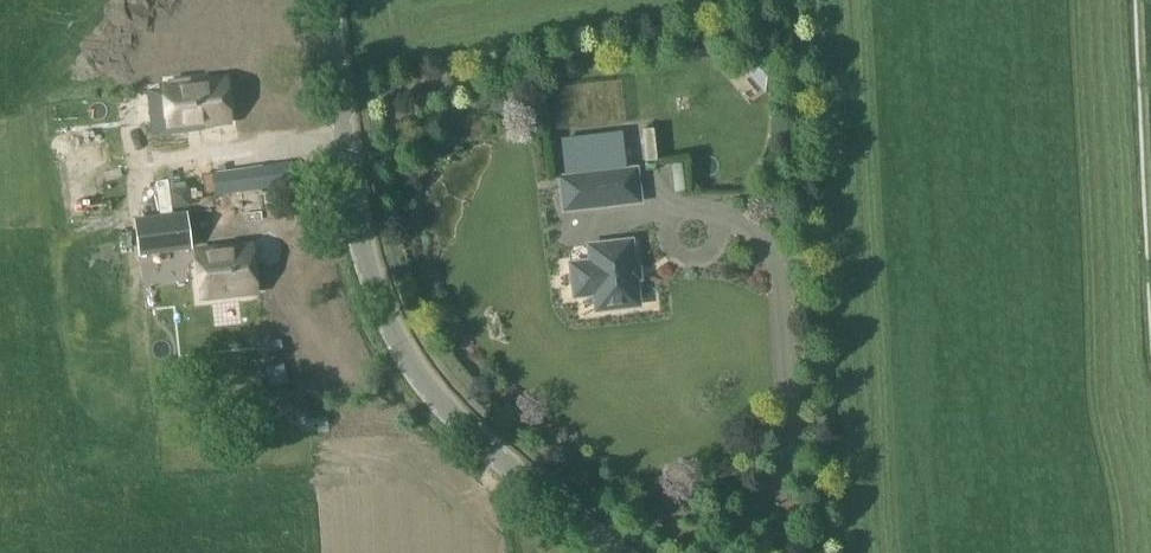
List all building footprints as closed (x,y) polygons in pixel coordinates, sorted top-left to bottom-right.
[(736,61),(765,95),(784,78),(755,45),(736,61)] [(193,81),(178,83),(179,87),(174,87),(177,109),(164,110),(166,125),(193,122),(193,118),(226,115),(222,82),(194,85),(193,81)] [(225,119),(227,152),(238,152),(237,118),(225,119)] [(618,150),(588,153),(589,165),(619,163),(618,150)] [(556,169),(587,165),(586,154),(555,157),(556,169)] [(253,167),(212,172),(212,174),(215,192),(215,195),(294,185),(291,162),(253,167)] [(636,169),(561,178),(564,210),(640,201),(636,169)] [(212,174),(202,175),(205,193),(215,192),(212,174)] [(187,211),(133,218),(138,257),(192,250),(187,211)] [(631,240),(589,245),(591,261),(571,264),(575,297),(595,294),(597,310),(639,305),(631,240)] [(260,293),(255,246),(200,252),(205,299),(260,293)]
